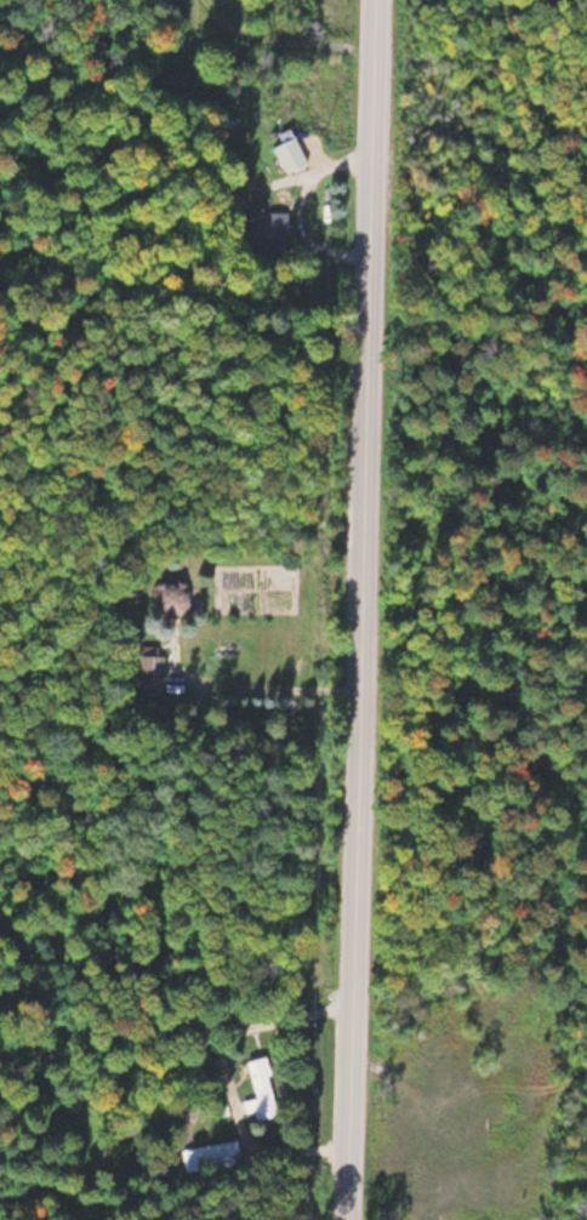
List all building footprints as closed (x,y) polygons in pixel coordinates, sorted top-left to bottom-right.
[(279,135),(283,140),(274,145),(291,171),(309,159),(290,128),(279,135)] [(259,224),(259,247),(294,247),(294,209),(271,209),(271,224),(259,224)] [(154,614),(186,613),(185,579),(153,581),(154,614)] [(163,683),(163,655),(138,655),(138,683),(163,683)] [(255,1098),(245,1100),(248,1111),(257,1109),(259,1120),(279,1116),(266,1056),(247,1060),(255,1098)] [(242,1141),(197,1142),(197,1166),(242,1165),(242,1141)]
